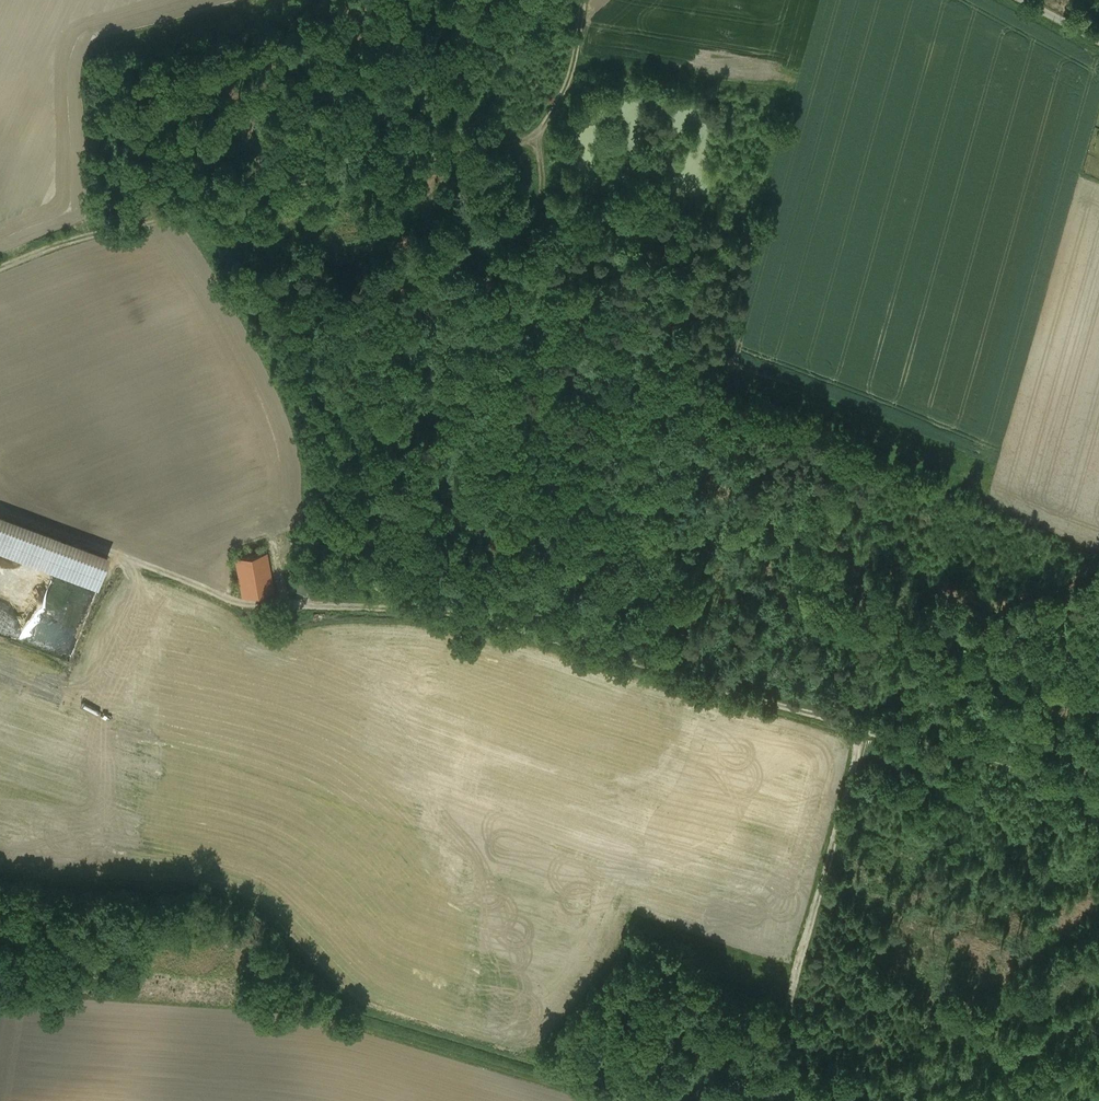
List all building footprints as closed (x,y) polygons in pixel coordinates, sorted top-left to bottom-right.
[(266,554),(237,559),(243,595),(272,591),(266,554)]
